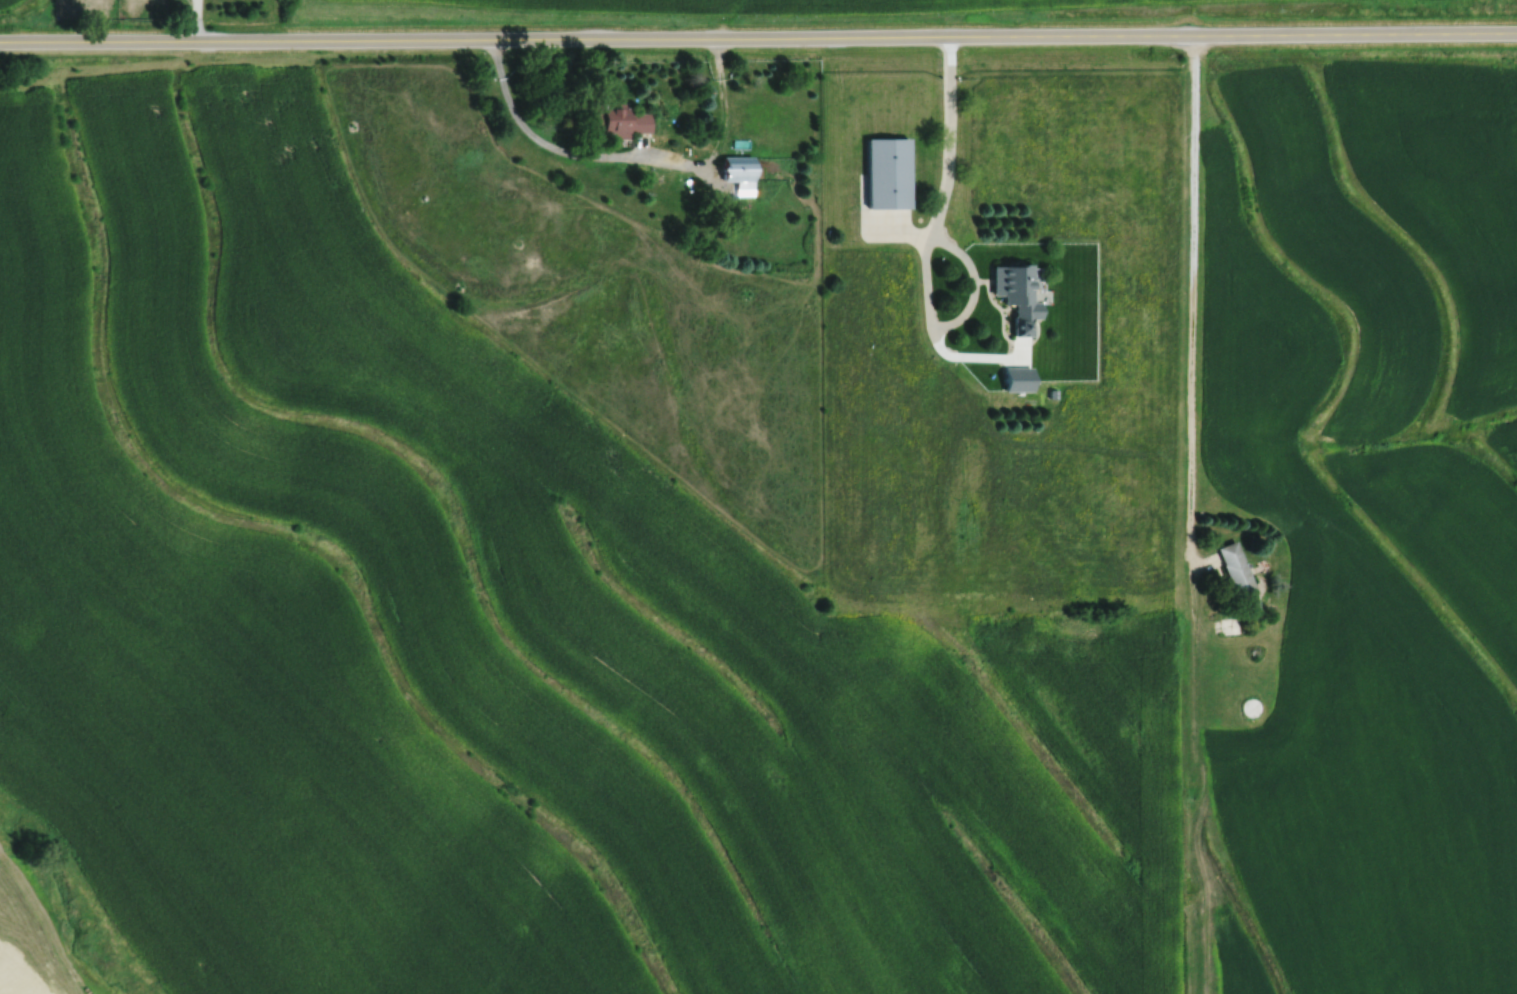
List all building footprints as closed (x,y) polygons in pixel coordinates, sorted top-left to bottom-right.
[(626,113),(626,104),(590,103),(589,129),(601,130),(600,140),(627,140),(627,133),(648,133),(649,114),(626,113)] [(907,208),(907,139),(865,139),(864,208),(907,208)] [(718,182),(749,182),(749,157),(718,157),(718,182)] [(991,296),(1002,296),(1002,306),(1011,305),(1012,337),(1028,337),(1028,319),(1037,319),(1037,303),(1029,303),(1028,265),(991,266),(991,296)] [(1028,392),(1028,369),(1001,369),(1001,392),(1028,392)] [(1215,549),(1235,599),(1254,592),(1234,541),(1215,549)] [(1240,702),(1243,718),(1258,716),(1255,700),(1240,702)]
